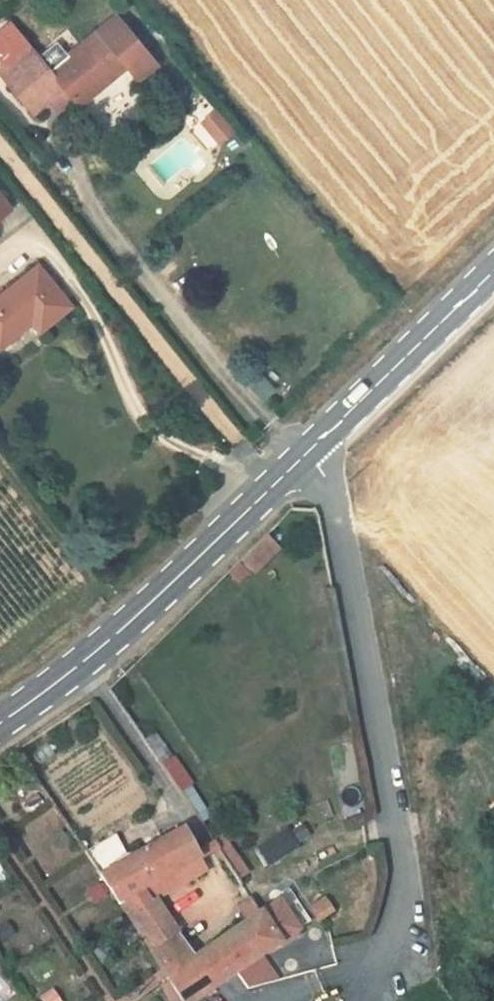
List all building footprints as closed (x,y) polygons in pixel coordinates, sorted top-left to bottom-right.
[(0,69),(0,73),(29,106),(43,94),(49,101),(59,113),(74,100),(79,106),(127,66),(139,80),(158,65),(117,15),(99,31),(50,70),(29,45),(0,69)] [(43,94),(29,106),(35,113),(49,101),(43,94)] [(216,143),(232,130),(212,106),(196,119),(216,143)] [(11,208),(0,194),(0,216),(11,208)] [(0,297),(0,341),(28,317),(33,323),(41,332),(72,307),(39,265),(0,297)] [(0,341),(0,350),(33,323),(28,317),(0,341)] [(241,558),(255,572),(281,547),(266,533),(241,558)] [(175,759),(162,768),(179,794),(193,786),(175,759)] [(185,829),(99,876),(150,951),(178,932),(155,899),(148,904),(139,891),(200,858),(185,829)] [(258,849),(268,864),(294,849),(285,833),(258,849)] [(211,841),(238,880),(246,875),(219,836),(211,841)] [(206,870),(200,858),(139,891),(148,904),(155,899),(206,870)] [(178,932),(150,951),(184,1000),(195,1000),(237,972),(249,989),(278,980),(261,956),(300,930),(312,922),(290,887),(278,895),(281,900),(263,913),(254,898),(241,907),(250,921),(195,959),(178,932)] [(320,920),(333,911),(325,900),(312,909),(320,920)]
